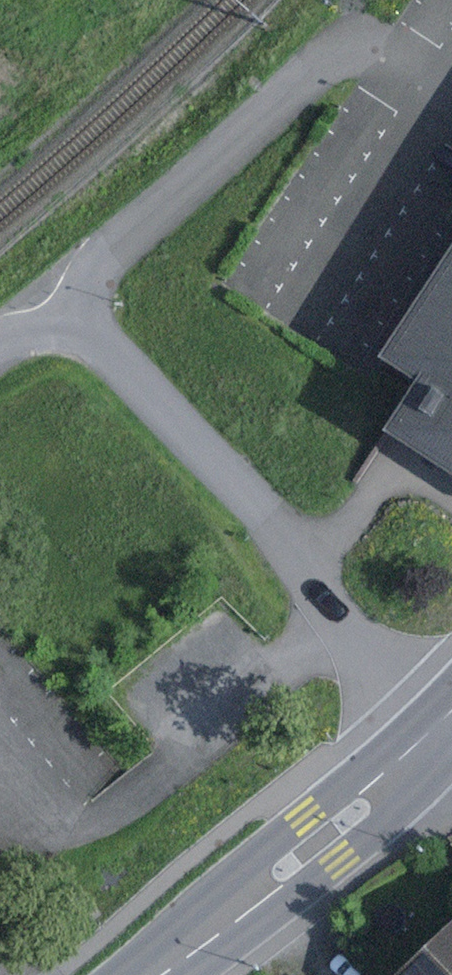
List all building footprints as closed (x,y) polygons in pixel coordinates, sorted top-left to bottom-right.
[(384,359),(420,382),(387,431),(451,473),(451,256),(384,359)] [(387,974),(451,974),(451,913),(387,974)]
